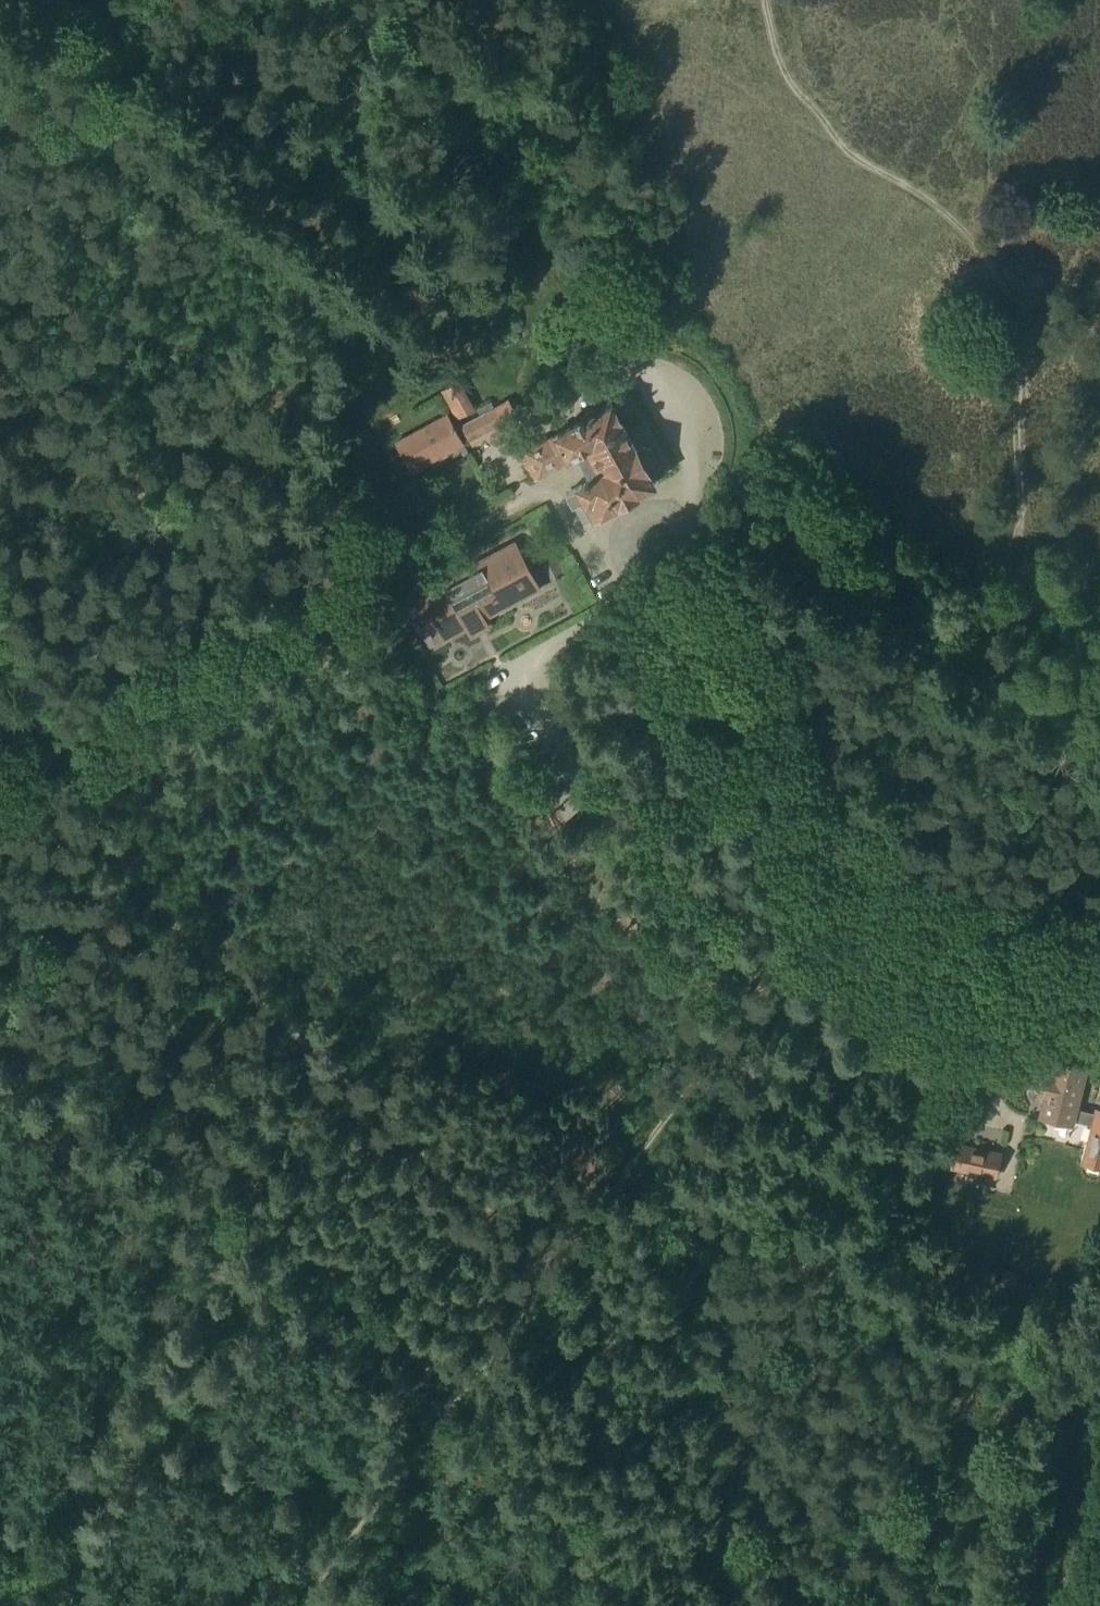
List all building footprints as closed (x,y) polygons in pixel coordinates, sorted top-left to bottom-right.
[(577,338),(566,346),(571,354),(583,346),(577,338)] [(457,420),(476,409),(460,380),(441,391),(457,420)] [(657,445),(631,398),(612,409),(610,406),(603,409),(594,409),(584,415),(580,422),(554,436),(524,452),(526,455),(521,458),(532,478),(586,448),(600,474),(567,492),(584,522),(653,484),(645,468),(652,466),(654,460),(648,450),(657,445)] [(473,446),(520,419),(509,399),(462,425),(473,446)] [(412,471),(461,444),(446,416),(396,443),(412,471)] [(438,643),(539,589),(514,543),(414,597),(438,643)] [(1074,1106),(1083,1069),(1051,1061),(1038,1116),(1069,1124),(1070,1121),(1090,1126),(1081,1163),(1099,1167),(1099,1110),(1094,1109),(1094,1111),(1074,1106)] [(997,1179),(1002,1153),(956,1144),(951,1170),(997,1179)] [(1014,1292),(1019,1276),(1003,1271),(998,1288),(1014,1292)]
